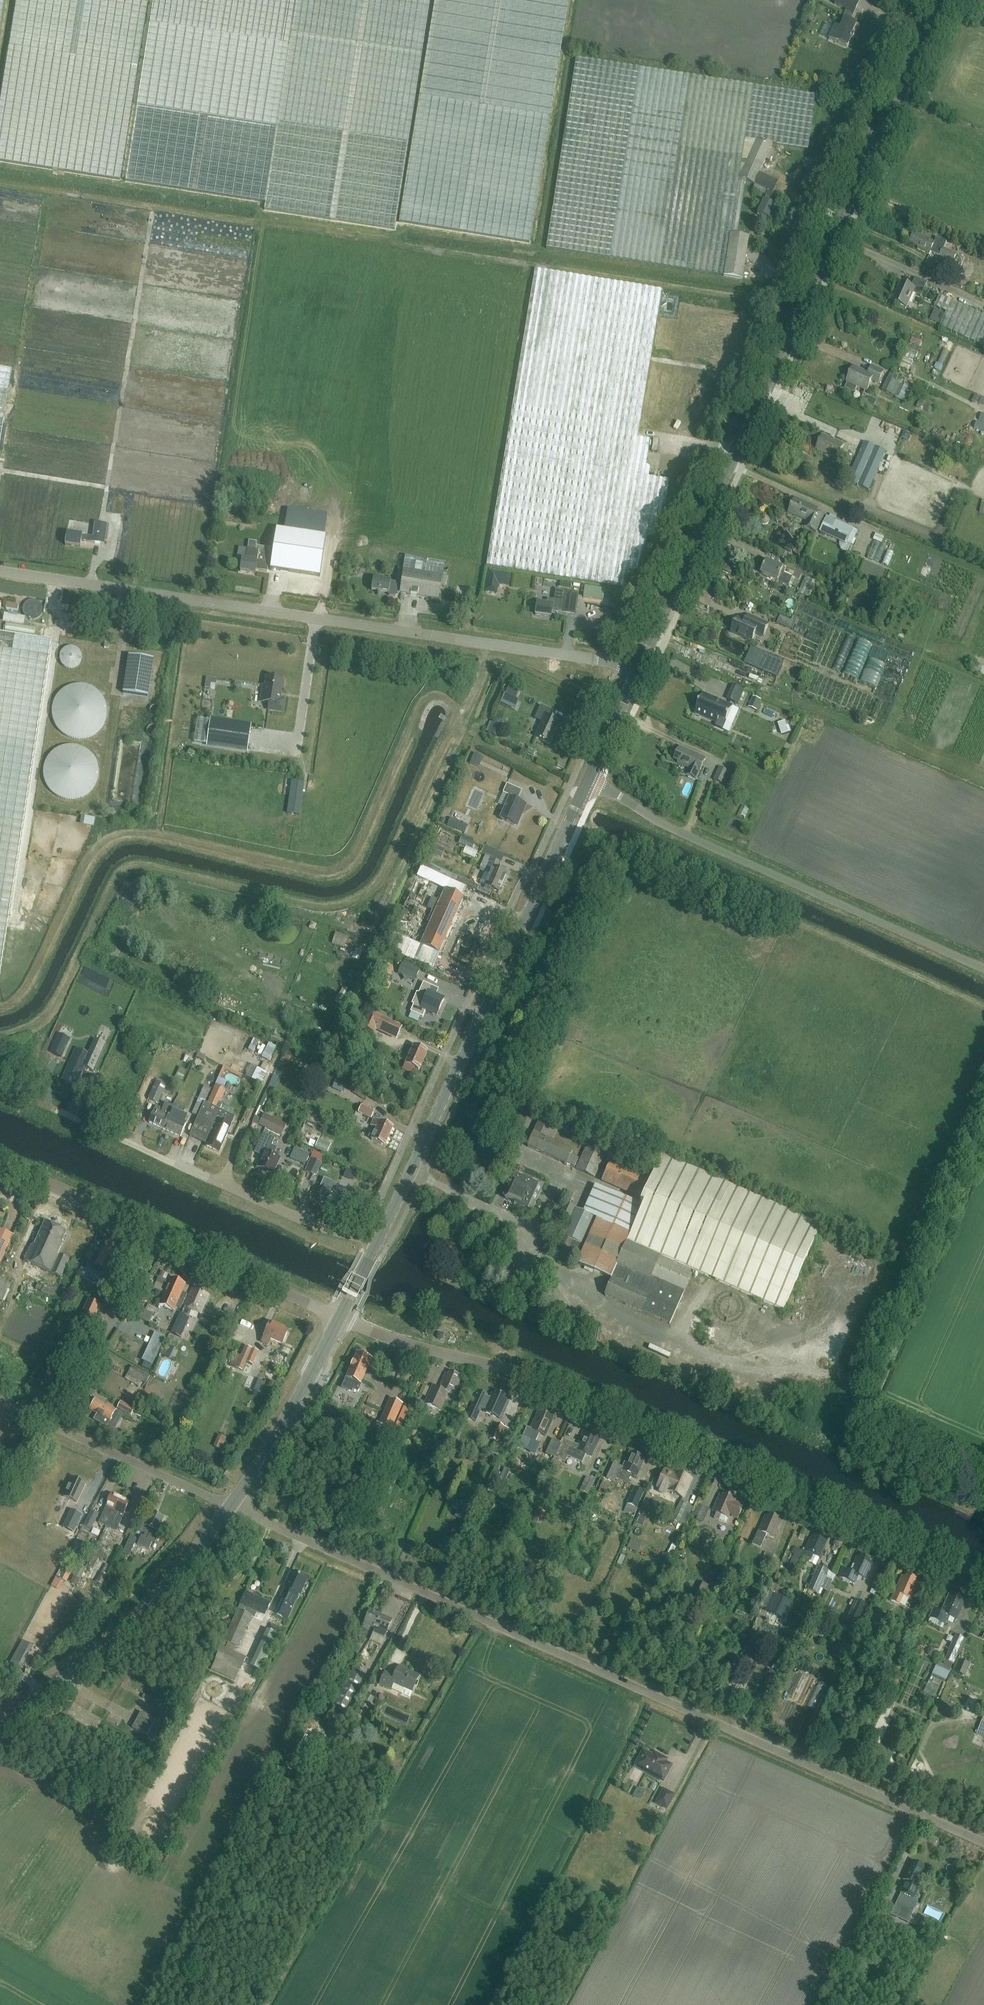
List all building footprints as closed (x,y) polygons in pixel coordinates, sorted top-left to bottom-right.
[(0,105),(0,161),(120,180),(132,106),(149,0),(17,0),(0,105)] [(126,181),(266,203),(297,0),(154,0),(126,181)] [(431,0),(297,0),(266,203),(265,210),(330,219),(395,230),(409,141),(421,59),(431,0)] [(569,0),(435,0),(431,26),(419,95),(410,153),(399,222),(529,244),(541,175),(550,117),(560,54),(569,0)] [(856,24),(850,22),(860,0),(859,0),(837,0),(835,4),(847,9),(842,19),(844,20),(840,28),(835,26),(829,39),(847,47),(851,38),(852,39),(855,34),(852,33),(856,24)] [(755,185),(760,174),(759,174),(772,143),(808,149),(817,96),(576,58),(546,248),(723,276),(730,234),(737,235),(746,181),(755,185)] [(816,159),(814,158),(812,157),(810,157),(808,158),(806,159),(804,160),(803,162),(803,164),(803,166),(804,168),(805,170),(805,171),(806,171),(808,172),(810,173),(813,173),(814,172),(816,171),(818,169),(818,167),(819,164),(818,163),(817,160),(816,159)] [(760,174),(755,185),(769,192),(764,202),(764,201),(757,215),(768,220),(774,207),(769,204),(778,183),(760,174)] [(914,234),(910,242),(919,246),(918,248),(930,254),(931,252),(948,260),(946,262),(952,265),(952,264),(956,255),(957,254),(944,248),(947,242),(937,237),(935,241),(917,233),(916,235),(914,234)] [(749,237),(737,235),(730,234),(723,276),(742,279),(749,237)] [(633,474),(638,438),(639,428),(662,290),(604,281),(535,269),(526,327),(513,405),(505,453),(587,466),(633,474)] [(922,297),(928,283),(916,278),(912,287),(901,282),(893,301),(907,307),(913,293),(922,297)] [(940,295),(935,306),(946,312),(940,327),(983,346),(983,315),(940,295)] [(908,352),(919,356),(921,350),(910,346),(908,352)] [(9,388),(12,368),(0,366),(0,443),(9,388)] [(872,367),(869,374),(853,367),(847,381),(848,382),(846,388),(855,392),(857,386),(868,390),(873,380),(879,383),(884,372),(872,367)] [(888,378),(883,391),(897,397),(902,384),(888,378)] [(978,422),(975,428),(983,432),(983,425),(978,422)] [(845,444),(825,435),(824,438),(822,437),(819,445),(820,446),(818,449),(838,458),(845,444)] [(638,438),(633,474),(649,477),(651,464),(646,463),(650,440),(638,438)] [(865,443),(848,482),(869,491),(875,479),(864,474),(876,448),(865,443)] [(876,449),(867,473),(877,476),(886,453),(876,449)] [(660,541),(661,535),(670,481),(506,454),(499,496),(487,563),(505,566),(571,577),(571,578),(575,578),(575,577),(627,586),(629,572),(642,574),(647,539),(660,541)] [(819,508),(797,498),(796,501),(794,500),(790,510),(795,512),(794,514),(807,520),(804,526),(817,532),(824,516),(817,513),(819,508)] [(761,519),(761,520),(761,521),(761,522),(762,523),(763,524),(764,524),(765,524),(766,524),(767,524),(768,523),(769,522),(769,521),(769,520),(769,519),(769,518),(768,517),(767,516),(766,516),(765,516),(764,516),(763,516),(762,517),(761,518),(761,519)] [(847,545),(854,529),(827,516),(820,532),(847,545)] [(104,545),(107,524),(95,522),(93,538),(82,536),(67,534),(65,545),(81,548),(82,541),(104,545)] [(320,577),(325,549),(326,536),(276,529),(275,534),(270,569),(320,577)] [(885,542),(889,535),(879,531),(876,538),(885,542)] [(249,541),(248,549),(256,550),(257,542),(249,541)] [(879,563),(886,546),(875,541),(867,558),(879,563)] [(242,559),(240,571),(255,573),(256,569),(265,571),(268,571),(268,569),(269,569),(272,548),(271,548),(269,548),(257,546),(256,550),(248,549),(247,549),(245,560),(242,559)] [(892,564),(897,550),(890,548),(886,562),(892,564)] [(439,600),(441,587),(445,587),(448,575),(443,574),(445,563),(405,557),(401,584),(389,582),(389,581),(373,579),(371,591),(388,593),(388,594),(389,596),(395,597),(397,596),(397,593),(439,600)] [(789,585),(793,576),(783,571),(784,568),(767,561),(762,574),(779,581),(789,585)] [(496,593),(498,584),(500,573),(489,572),(486,592),(496,593),(496,594),(497,594),(497,593),(496,593)] [(790,584),(795,586),(799,576),(795,574),(790,584)] [(809,598),(817,582),(806,577),(799,593),(809,598)] [(575,614),(578,595),(566,593),(556,591),(554,600),(548,599),(547,604),(538,603),(536,615),(551,617),(552,611),(575,614)] [(749,616),(746,623),(738,619),(732,632),(752,641),(756,633),(764,637),(769,625),(758,620),(749,616)] [(781,616),(778,623),(786,627),(789,620),(781,616)] [(813,628),(811,633),(822,639),(825,634),(813,628)] [(0,633),(0,973),(51,641),(0,633)] [(831,670),(838,673),(854,638),(847,634),(831,670)] [(858,639),(843,674),(858,681),(873,646),(858,639)] [(63,664),(83,666),(85,649),(76,648),(77,647),(65,645),(63,664)] [(752,648),(745,664),(762,671),(769,655),(752,648)] [(147,697),(153,659),(127,655),(121,694),(147,697)] [(203,701),(213,703),(216,679),(207,678),(203,701)] [(265,694),(263,703),(269,703),(268,710),(284,712),(285,700),(280,699),(283,680),(267,678),(266,686),(264,686),(262,694),(265,694)] [(68,687),(56,697),(54,714),(60,726),(66,733),(49,741),(48,752),(50,754),(60,746),(70,742),(86,743),(92,750),(98,747),(94,742),(98,738),(97,739),(110,727),(112,709),(105,693),(96,684),(78,682),(68,687)] [(510,686),(507,692),(517,696),(520,690),(510,686)] [(698,701),(694,710),(696,711),(695,713),(717,723),(715,726),(723,730),(727,721),(733,706),(704,694),(700,702),(698,701)] [(749,707),(757,711),(762,700),(753,697),(749,707)] [(553,711),(541,705),(535,719),(542,722),(535,737),(550,743),(559,722),(550,718),(553,711)] [(496,737),(502,722),(494,719),(488,734),(496,737)] [(247,750),(251,726),(211,720),(208,744),(247,750)] [(786,722),(778,725),(783,737),(790,735),(786,722)] [(707,758),(682,747),(681,747),(680,749),(675,759),(680,760),(679,763),(690,768),(687,774),(697,779),(700,772),(701,772),(707,758)] [(475,754),(471,764),(478,767),(483,757),(475,754)] [(715,780),(724,784),(730,771),(720,767),(715,780)] [(684,793),(692,797),(698,782),(690,779),(684,793)] [(292,781),(288,813),(300,815),(304,783),(292,781)] [(521,791),(507,784),(498,804),(505,808),(500,819),(517,826),(526,805),(516,801),(521,791)] [(750,811),(742,807),(737,817),(745,821),(750,811)] [(448,825),(465,833),(468,826),(451,819),(448,825)] [(498,892),(507,874),(497,870),(501,863),(485,855),(479,868),(485,870),(484,872),(490,874),(485,886),(498,892)] [(436,857),(432,865),(440,869),(444,860),(436,857)] [(415,884),(437,894),(444,881),(421,871),(415,884)] [(421,946),(439,953),(464,898),(445,889),(443,896),(441,895),(438,901),(432,898),(428,908),(433,910),(427,922),(430,924),(421,946)] [(339,936),(337,944),(347,946),(349,938),(339,936)] [(412,942),(405,958),(432,970),(439,953),(421,946),(412,942)] [(356,949),(352,957),(359,960),(363,951),(356,949)] [(403,961),(397,973),(415,981),(420,969),(403,961)] [(429,993),(431,986),(424,983),(419,994),(417,993),(412,1004),(414,1005),(411,1012),(423,1018),(426,1010),(437,1015),(444,1000),(429,993)] [(63,1027),(70,1031),(79,1012),(72,1009),(63,1027)] [(371,1013),(364,1028),(374,1032),(381,1018),(371,1013)] [(58,1034),(50,1053),(62,1058),(70,1039),(58,1034)] [(390,1037),(389,1042),(401,1046),(403,1041),(390,1037)] [(76,1048),(61,1080),(65,1082),(63,1085),(76,1091),(80,1080),(81,1080),(86,1069),(94,1072),(106,1045),(105,1044),(104,1046),(95,1042),(96,1040),(95,1039),(87,1056),(76,1050),(77,1049),(76,1048)] [(256,1039),(248,1053),(262,1061),(270,1047),(256,1039)] [(419,1070),(427,1052),(414,1046),(406,1064),(419,1070)] [(346,1083),(337,1079),(333,1088),(342,1092),(346,1083)] [(149,1099),(159,1104),(167,1087),(157,1082),(149,1099)] [(204,1103),(198,1116),(199,1116),(190,1136),(208,1144),(206,1147),(219,1152),(235,1117),(220,1110),(222,1104),(220,1103),(226,1091),(216,1086),(208,1104),(205,1103),(204,1103)] [(204,1103),(205,1103),(212,1089),(205,1086),(192,1113),(198,1116),(204,1103)] [(353,1093),(365,1100),(368,1095),(357,1088),(353,1093)] [(171,1113),(173,1107),(165,1103),(162,1109),(157,1107),(154,1112),(154,1111),(149,1122),(164,1129),(171,1113)] [(174,1104),(173,1107),(171,1113),(164,1129),(180,1137),(189,1118),(182,1116),(185,1109),(174,1104)] [(372,1119),(375,1112),(361,1106),(358,1113),(372,1119)] [(259,1124),(281,1135),(287,1125),(265,1114),(259,1124)] [(385,1146),(393,1128),(374,1120),(371,1125),(377,1128),(372,1140),(385,1146)] [(575,1167),(578,1159),(571,1156),(573,1151),(552,1141),(557,1130),(539,1122),(528,1147),(567,1164),(575,1167)] [(257,1148),(255,1151),(264,1155),(258,1167),(267,1171),(267,1172),(271,1174),(271,1173),(273,1174),(280,1158),(274,1155),(277,1148),(272,1146),(275,1138),(263,1133),(257,1148)] [(316,1146),(327,1151),(329,1146),(318,1141),(316,1146)] [(595,1177),(606,1153),(587,1145),(576,1169),(595,1177)] [(294,1150),(290,1159),(301,1164),(301,1163),(305,1165),(309,1156),(294,1150)] [(821,1227),(662,1155),(651,1180),(611,1162),(602,1181),(642,1199),(640,1205),(594,1184),(582,1211),(565,1203),(559,1216),(567,1220),(561,1235),(565,1236),(560,1248),(576,1255),(581,1244),(584,1245),(577,1263),(611,1278),(611,1279),(612,1279),(605,1295),(669,1324),(693,1270),(783,1311),(821,1227)] [(316,1176),(322,1163),(311,1158),(305,1171),(316,1176)] [(531,1212),(544,1184),(516,1172),(509,1189),(509,1190),(506,1196),(508,1200),(514,1203),(514,1204),(531,1212)] [(320,1176),(314,1188),(322,1191),(319,1198),(334,1205),(333,1206),(335,1207),(335,1206),(342,1209),(348,1197),(338,1193),(341,1186),(320,1176)] [(61,1277),(69,1260),(58,1255),(63,1243),(62,1243),(67,1232),(45,1222),(35,1243),(31,1246),(25,1261),(61,1277)] [(91,1261),(83,1279),(99,1287),(104,1276),(107,1271),(111,1273),(119,1255),(103,1248),(96,1264),(91,1261)] [(167,1287),(170,1282),(159,1277),(156,1282),(167,1287)] [(165,1292),(185,1300),(188,1294),(182,1292),(186,1285),(184,1284),(185,1283),(181,1281),(180,1282),(171,1278),(170,1282),(167,1287),(165,1292)] [(181,1315),(188,1318),(189,1317),(196,1320),(199,1313),(200,1313),(207,1298),(203,1296),(205,1293),(197,1290),(195,1293),(192,1291),(181,1315)] [(184,1301),(185,1300),(165,1292),(165,1293),(159,1304),(174,1311),(176,1306),(181,1308),(184,1301)] [(93,1324),(101,1305),(89,1299),(80,1318),(93,1324)] [(6,1316),(10,1309),(5,1306),(1,1313),(6,1316)] [(140,1314),(150,1319),(153,1313),(143,1308),(140,1314)] [(180,1338),(186,1326),(177,1321),(171,1334),(180,1338)] [(282,1344),(288,1331),(270,1323),(264,1336),(265,1336),(262,1342),(268,1344),(270,1339),(282,1344)] [(141,1360),(152,1366),(165,1337),(154,1332),(141,1360)] [(246,1345),(241,1356),(235,1368),(243,1371),(247,1362),(253,1365),(259,1352),(246,1345)] [(360,1383),(371,1360),(358,1354),(347,1377),(343,1387),(352,1391),(353,1388),(357,1390),(360,1383)] [(142,1381),(147,1373),(132,1366),(126,1377),(134,1382),(136,1378),(142,1381)] [(399,1383),(403,1374),(393,1369),(389,1379),(399,1383)] [(459,1375),(451,1372),(449,1374),(446,1373),(439,1388),(433,1386),(425,1404),(440,1411),(448,1393),(454,1395),(461,1380),(458,1378),(459,1375)] [(259,1380),(254,1391),(261,1394),(265,1383),(259,1380)] [(495,1394),(492,1393),(490,1397),(487,1396),(488,1394),(478,1390),(466,1417),(476,1422),(482,1408),(484,1409),(484,1411),(500,1418),(508,1400),(504,1398),(506,1395),(496,1391),(495,1394)] [(147,1395),(144,1401),(150,1404),(153,1398),(147,1395)] [(108,1426),(111,1421),(116,1410),(96,1400),(91,1410),(98,1414),(95,1419),(103,1424),(108,1426)] [(131,1416),(135,1409),(121,1401),(117,1408),(131,1416)] [(397,1416),(386,1411),(381,1422),(392,1427),(397,1416)] [(546,1436),(554,1418),(539,1411),(530,1429),(527,1427),(523,1436),(519,1445),(536,1452),(540,1444),(536,1442),(539,1433),(546,1436)] [(502,1423),(496,1439),(502,1441),(508,1426),(502,1423)] [(561,1443),(555,1458),(566,1462),(568,1456),(582,1462),(586,1454),(592,1457),(600,1438),(584,1431),(578,1446),(563,1439),(561,1443)] [(222,1450),(226,1439),(219,1436),(214,1447),(222,1450)] [(555,1458),(561,1443),(553,1440),(547,1454),(555,1458)] [(493,1450),(501,1454),(505,1446),(497,1442),(493,1450)] [(637,1477),(646,1458),(630,1451),(622,1467),(613,1462),(606,1477),(614,1481),(615,1478),(626,1483),(630,1474),(637,1477)] [(678,1476),(665,1470),(657,1486),(683,1497),(691,1478),(679,1473),(678,1476)] [(77,1502),(86,1483),(73,1477),(64,1496),(77,1502)] [(582,1486),(580,1491),(587,1495),(590,1489),(594,1481),(586,1477),(582,1486)] [(637,1508),(644,1492),(635,1487),(627,1504),(637,1508)] [(734,1497),(724,1493),(723,1496),(720,1494),(712,1511),(717,1513),(714,1518),(726,1523),(730,1515),(737,1518),(743,1505),(732,1500),(734,1497)] [(120,1498),(121,1497),(112,1494),(99,1523),(107,1527),(109,1523),(110,1523),(112,1518),(120,1498)] [(112,1518),(110,1523),(115,1525),(118,1520),(121,1522),(130,1501),(121,1497),(120,1498),(112,1518)] [(468,1516),(473,1505),(456,1498),(451,1508),(468,1516)] [(679,1523),(688,1504),(681,1501),(675,1513),(672,1519),(679,1523)] [(71,1510),(66,1521),(71,1523),(68,1530),(73,1532),(81,1515),(71,1510)] [(91,1530),(99,1515),(91,1511),(83,1526),(91,1530)] [(149,1550),(153,1542),(155,1543),(160,1531),(158,1531),(164,1517),(153,1512),(147,1525),(143,1523),(140,1530),(140,1531),(145,1534),(144,1537),(141,1536),(137,1545),(149,1550)] [(778,1518),(770,1514),(769,1517),(765,1515),(758,1530),(752,1544),(760,1548),(767,1534),(774,1537),(781,1522),(777,1520),(778,1518)] [(825,1538),(816,1534),(815,1537),(812,1536),(805,1551),(820,1558),(827,1542),(823,1541),(825,1538)] [(116,1547),(124,1550),(129,1538),(121,1535),(116,1547)] [(128,1542),(134,1545),(137,1539),(131,1536),(128,1542)] [(129,1557),(132,1551),(125,1548),(123,1554),(129,1557)] [(794,1553),(789,1567),(796,1570),(802,1557),(794,1553)] [(773,1567),(778,1557),(770,1554),(766,1564),(773,1567)] [(870,1558),(862,1555),(861,1557),(857,1556),(850,1571),(843,1568),(839,1577),(854,1584),(858,1575),(866,1578),(872,1563),(869,1561),(870,1558)] [(67,1582),(73,1570),(66,1566),(60,1578),(67,1582)] [(818,1594),(829,1570),(818,1566),(808,1590),(818,1594)] [(228,1576),(232,1580),(239,1574),(235,1569),(228,1576)] [(276,1617),(280,1619),(281,1616),(287,1619),(298,1594),(300,1595),(307,1579),(291,1572),(284,1588),(286,1588),(281,1600),(283,1601),(277,1614),(276,1617)] [(103,1586),(108,1576),(101,1573),(97,1582),(103,1586)] [(916,1579),(907,1575),(906,1578),(902,1576),(892,1600),(899,1603),(903,1595),(911,1599),(918,1583),(914,1582),(916,1579)] [(74,1577),(71,1582),(76,1585),(79,1580),(74,1577)] [(60,1582),(55,1579),(51,1587),(57,1589),(60,1582)] [(265,1616),(271,1602),(246,1591),(240,1604),(265,1616)] [(934,1608),(930,1617),(931,1618),(928,1623),(942,1629),(945,1624),(949,1616),(957,1619),(966,1600),(949,1593),(941,1612),(934,1608)] [(772,1613),(785,1619),(791,1604),(783,1600),(784,1599),(775,1595),(769,1609),(773,1611),(772,1613)] [(90,1614),(95,1620),(106,1609),(98,1600),(90,1614)] [(845,1624),(856,1629),(867,1605),(855,1600),(845,1624)] [(239,1648),(253,1616),(238,1609),(224,1641),(239,1648)] [(375,1629),(381,1615),(370,1610),(362,1627),(369,1630),(370,1627),(375,1629)] [(381,1615),(375,1629),(380,1631),(378,1634),(385,1637),(393,1620),(381,1615)] [(880,1630),(886,1619),(879,1615),(873,1627),(880,1630)] [(262,1672),(279,1636),(267,1630),(250,1667),(262,1672)] [(954,1664),(958,1654),(957,1654),(964,1638),(956,1634),(949,1650),(950,1650),(943,1665),(938,1663),(936,1666),(932,1674),(946,1680),(949,1672),(949,1671),(953,1664),(954,1664)] [(30,1653),(33,1647),(26,1643),(23,1649),(30,1653)] [(240,1670),(247,1657),(221,1645),(215,1659),(211,1669),(235,1680),(240,1670)] [(745,1657),(752,1661),(756,1652),(749,1649),(745,1657)] [(960,1660),(954,1672),(965,1677),(970,1665),(960,1660)] [(412,1691),(419,1676),(406,1671),(407,1669),(399,1665),(394,1676),(385,1672),(380,1684),(392,1689),(395,1683),(405,1688),(402,1694),(410,1697),(412,1691)] [(333,1708),(345,1714),(366,1673),(354,1667),(333,1708)] [(364,1716),(375,1699),(367,1694),(357,1712),(364,1716)] [(153,1738),(161,1722),(141,1712),(133,1727),(153,1738)] [(657,1758),(644,1751),(637,1766),(663,1780),(671,1765),(664,1762),(666,1760),(658,1756),(657,1758)] [(645,1792),(637,1788),(633,1796),(641,1800),(645,1792)] [(667,1810),(675,1795),(663,1788),(655,1804),(667,1810)] [(897,1904),(892,1915),(909,1923),(914,1911),(919,1900),(915,1898),(920,1886),(917,1885),(926,1867),(913,1862),(909,1870),(908,1869),(903,1880),(906,1881),(901,1893),(913,1898),(908,1909),(897,1904)] [(886,1902),(891,1892),(884,1889),(880,1899),(886,1902)]
